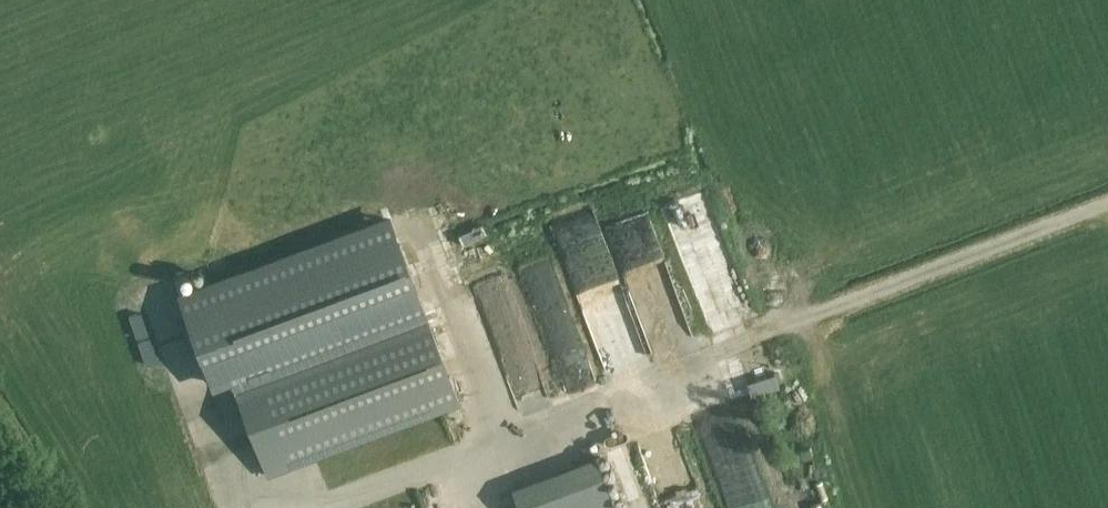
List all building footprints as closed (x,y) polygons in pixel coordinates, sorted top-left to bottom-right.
[(674,298),(649,221),(616,232),(656,358),(701,344),(685,294),(674,298)] [(465,268),(452,272),(459,294),(472,290),(465,268)] [(513,276),(482,285),(501,351),(512,348),(524,390),(543,385),(513,276)] [(624,290),(589,306),(604,337),(639,321),(624,290)] [(546,322),(558,320),(556,302),(543,304),(546,322)] [(460,405),(424,305),(232,376),(269,476),(460,405)] [(624,344),(626,351),(613,354),(615,363),(641,357),(637,341),(624,344)] [(729,467),(747,454),(739,442),(721,454),(729,467)] [(596,458),(512,489),(519,507),(615,507),(596,458)]
